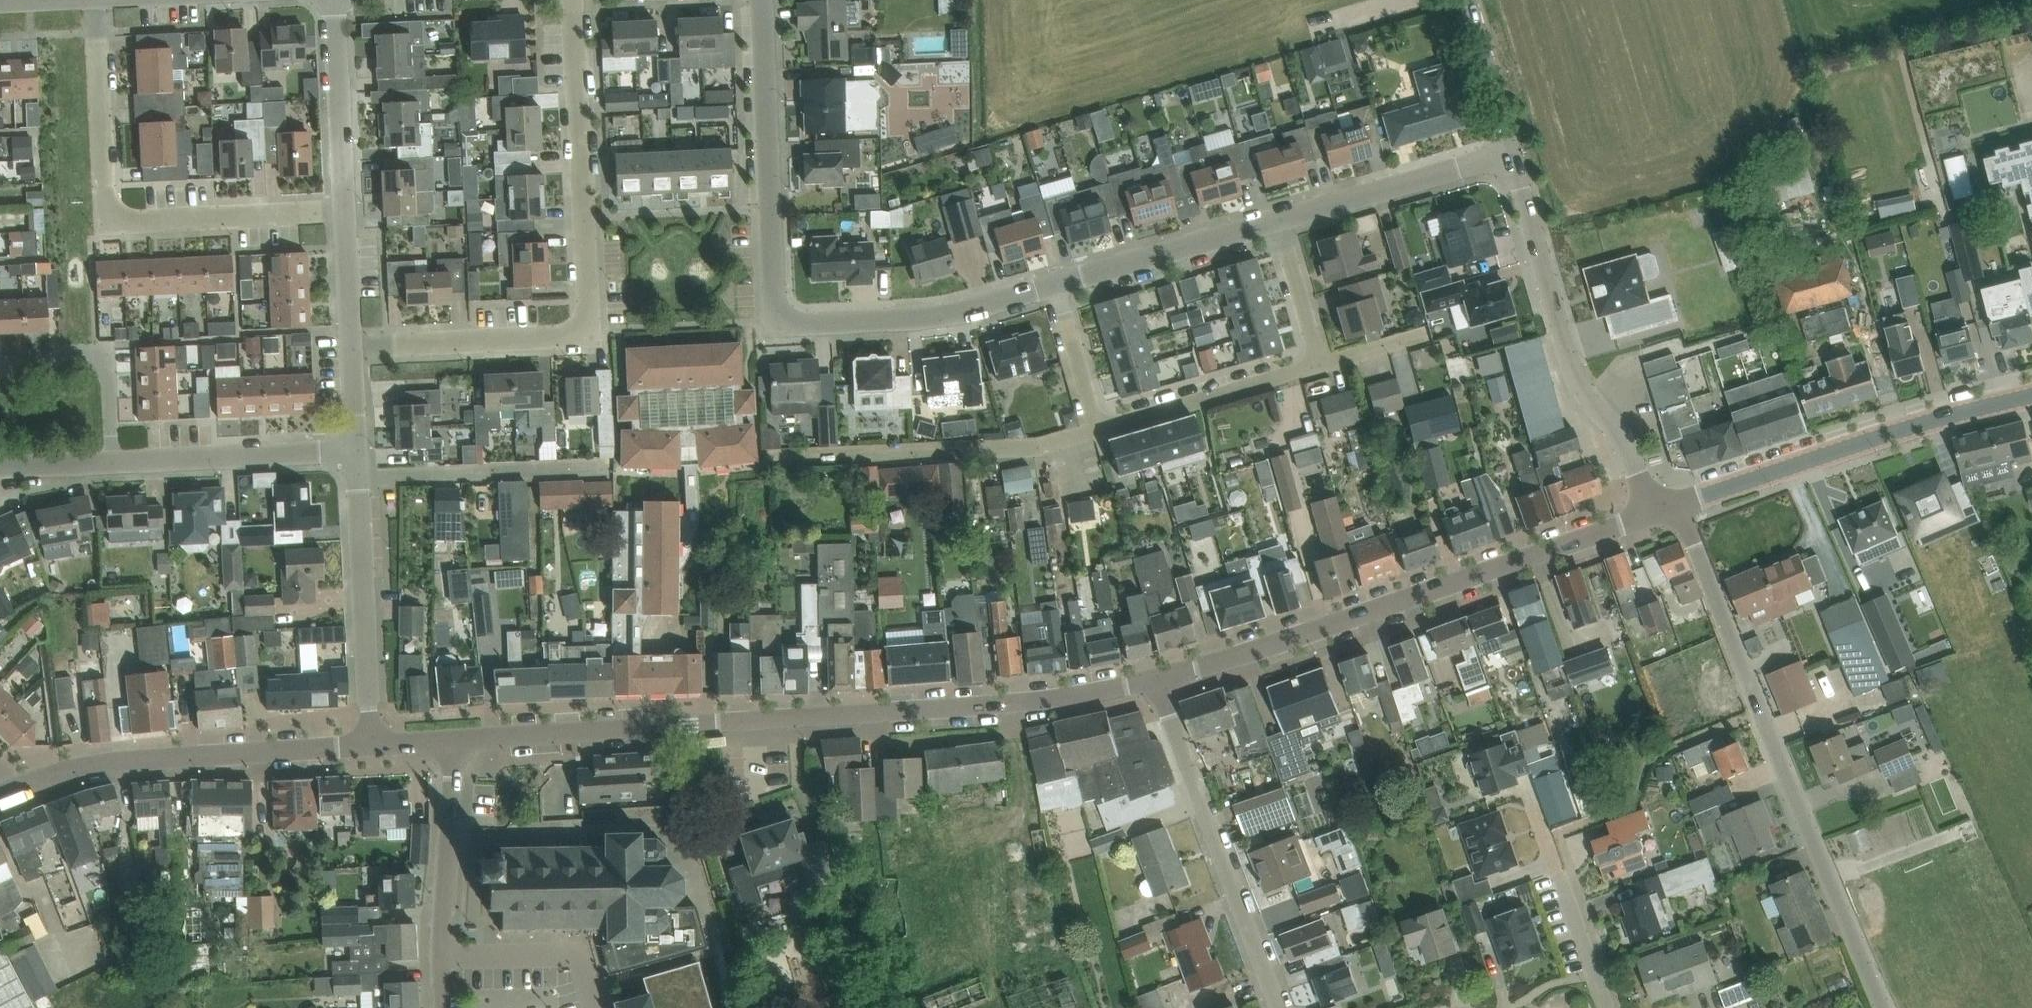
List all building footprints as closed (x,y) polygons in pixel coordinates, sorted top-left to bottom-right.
[(860,14),(874,14),(874,0),(861,0),(860,14)] [(808,29),(810,59),(846,58),(846,57),(844,2),(844,1),(808,2),(808,4),(798,4),(799,29),(808,29)] [(523,16),(504,16),(505,22),(470,23),(472,59),(506,57),(507,62),(525,61),(523,16)] [(736,66),(734,32),(722,33),(722,17),(699,18),(702,68),(736,66)] [(680,57),(668,58),(670,82),(681,81),(681,69),(702,68),(701,52),(699,18),(677,19),(679,54),(680,53),(680,57)] [(656,20),(634,22),(635,56),(636,69),(646,68),(646,55),(658,55),(656,20)] [(375,35),(376,57),(424,54),(424,44),(411,45),(410,21),(386,22),(386,34),(375,35)] [(636,69),(635,56),(634,22),(611,23),(612,40),(601,40),(602,59),(613,58),(613,57),(625,56),(625,69),(636,69)] [(260,33),(260,40),(261,70),(282,69),(282,61),(305,60),(303,26),(271,27),(272,33),(260,33)] [(261,70),(260,40),(246,41),(245,29),(215,31),(218,72),(241,70),(242,86),(250,86),(251,87),(262,87),(262,85),(261,70)] [(138,71),(171,70),(171,69),(183,69),(187,69),(187,54),(182,54),(181,33),(147,34),(147,49),(137,49),(138,71)] [(890,46),(864,47),(853,47),(854,65),(865,65),(891,64),(890,46)] [(967,47),(950,47),(950,58),(967,57),(967,47)] [(1280,53),(1266,56),(1269,73),(1283,71),(1280,53)] [(394,78),(395,90),(426,89),(424,54),(376,57),(378,79),(394,78)] [(670,82),(668,58),(657,59),(658,82),(670,82)] [(37,59),(12,60),(14,98),(39,97),(37,59)] [(14,98),(12,60),(0,61),(0,99),(14,98)] [(1416,139),(1449,130),(1463,125),(1459,111),(1445,64),(1415,73),(1423,104),(1383,115),(1385,121),(1390,141),(1391,140),(1415,133),(1416,139)] [(157,107),(184,106),(183,69),(171,69),(171,70),(138,71),(139,94),(156,93),(157,107)] [(457,74),(435,75),(436,88),(458,87),(457,74)] [(512,78),(513,95),(527,94),(527,95),(539,94),(538,76),(512,78)] [(821,80),(801,81),(802,97),(805,97),(805,111),(802,111),(802,112),(804,112),(805,133),(825,132),(845,131),(845,130),(873,129),(872,101),(869,101),(868,81),(845,82),(845,81),(845,79),(821,80)] [(225,99),(226,84),(212,83),(212,98),(225,99)] [(283,86),(262,87),(263,102),(264,102),(284,100),(283,86)] [(384,113),(379,114),(380,125),(419,123),(419,112),(430,111),(429,89),(426,89),(395,90),(395,102),(383,103),(384,113)] [(638,110),(637,93),(605,95),(606,111),(638,110)] [(507,129),(541,128),(539,105),(528,106),(527,95),(527,94),(513,95),(492,96),(493,120),(506,120),(507,129)] [(221,141),(222,158),(223,178),(252,176),(251,150),(265,149),(264,127),(264,119),(263,102),(247,103),(247,120),(234,120),(235,141),(221,141)] [(705,106),(706,118),(729,117),(728,105),(705,106)] [(1351,162),(1372,156),(1369,144),(1380,140),(1370,105),(1349,111),(1353,126),(1341,129),(1351,162)] [(191,129),(185,129),(184,106),(157,107),(158,122),(140,123),(141,145),(191,142),(191,129)] [(706,118),(705,106),(695,107),(696,119),(706,118)] [(447,114),(424,115),(424,123),(431,123),(448,122),(459,122),(459,108),(454,108),(448,114),(447,114)] [(1105,109),(1089,113),(1094,128),(1109,123),(1105,109)] [(1336,110),(1304,120),(1306,127),(1305,127),(1314,159),(1326,156),(1329,168),(1339,165),(1339,168),(1342,170),(1350,167),(1351,164),(1351,162),(1341,129),(1339,120),(1336,110)] [(385,147),(398,147),(398,158),(400,158),(433,157),(431,123),(424,123),(419,123),(380,125),(380,137),(385,137),(385,147)] [(952,124),(946,126),(951,143),(958,141),(952,124)] [(265,149),(266,149),(266,164),(281,163),(281,175),(311,174),(309,133),(289,134),(285,134),(285,126),(264,127),(265,149)] [(212,127),(202,127),(203,131),(203,140),(212,139),(212,131),(212,127)] [(1286,145),(1276,148),(1285,181),(1286,183),(1289,185),(1297,182),(1299,179),(1298,177),(1307,175),(1303,163),(1314,159),(1305,127),(1283,133),(1286,145)] [(498,151),(494,151),(494,164),(528,163),(531,163),(530,150),(542,150),(541,128),(507,129),(507,140),(497,140),(498,151)] [(1230,129),(1202,137),(1221,199),(1240,192),(1237,180),(1248,177),(1238,142),(1234,144),(1230,129)] [(1039,130),(1025,134),(1030,149),(1043,145),(1039,130)] [(32,159),(32,135),(12,136),(13,159),(32,159)] [(1160,165),(1141,171),(1145,186),(1155,218),(1156,218),(1156,221),(1167,218),(1167,215),(1176,212),(1173,200),(1184,197),(1175,166),(1174,161),(1166,135),(1152,139),(1160,165)] [(1264,152),(1259,137),(1239,143),(1249,178),(1261,175),(1264,187),(1285,181),(1276,148),(1264,152)] [(840,168),(860,167),(859,138),(814,140),(814,141),(828,141),(829,154),(804,155),(805,183),(824,182),(824,186),(841,185),(840,168)] [(2020,144),(2021,148),(2011,151),(2010,146),(1996,150),(1997,155),(1984,158),(1991,183),(2003,180),(2004,186),(2022,182),(2025,193),(2030,191),(2031,198),(2031,141),(2020,144)] [(191,142),(141,145),(142,167),(160,166),(160,181),(188,180),(187,155),(190,155),(192,153),(191,142)] [(1199,206),(1220,199),(1207,152),(1204,143),(1192,146),(1188,149),(1191,161),(1175,166),(1184,197),(1195,194),(1199,206)] [(988,147),(973,151),(978,166),(993,162),(988,147)] [(733,189),(730,149),(673,153),(676,192),(733,189)] [(675,192),(672,152),(615,155),(618,195),(675,192)] [(1944,159),(1954,200),(1975,195),(1965,154),(1944,159)] [(382,171),(383,193),(433,191),(433,190),(435,190),(433,157),(400,158),(400,170),(382,171)] [(460,157),(447,158),(448,170),(461,169),(460,157)] [(528,175),(528,163),(494,164),(495,176),(496,198),(544,196),(543,174),(528,175)] [(1109,182),(1119,216),(1130,212),(1133,225),(1155,218),(1145,186),(1141,171),(1140,167),(1117,174),(1118,180),(1109,182)] [(1845,176),(1835,179),(1842,202),(1852,199),(1845,176)] [(1118,216),(1109,182),(1076,192),(1079,204),(1080,204),(1090,237),(1111,231),(1107,219),(1118,216)] [(44,207),(43,190),(26,190),(27,206),(28,206),(28,208),(44,207)] [(387,215),(387,227),(429,225),(429,213),(431,212),(434,209),(433,191),(383,193),(385,216),(387,215)] [(1022,210),(1012,213),(1024,256),(1045,250),(1042,238),(1053,235),(1043,199),(1041,193),(1019,199),(1022,210)] [(1064,193),(1043,199),(1053,235),(1065,231),(1068,243),(1090,237),(1080,204),(1079,204),(1068,207),(1064,193)] [(879,194),(871,194),(871,195),(871,209),(880,209),(879,195),(879,194)] [(496,198),(495,198),(495,220),(497,220),(497,232),(529,231),(535,231),(534,219),(545,218),(544,196),(496,198)] [(899,198),(888,201),(890,208),(901,205),(899,198)] [(1991,198),(1967,205),(1970,219),(1971,221),(1996,214),(1991,198)] [(954,242),(981,234),(971,199),(944,207),(954,242)] [(1889,199),(1877,201),(1881,219),(1892,216),(1889,199)] [(1449,265),(1450,267),(1496,253),(1496,252),(1495,252),(1489,232),(1485,233),(1476,204),(1440,215),(1448,244),(1444,245),(1450,265),(1449,265)] [(44,207),(28,208),(28,231),(45,231),(44,207)] [(1012,213),(1010,208),(978,218),(988,253),(999,250),(1003,262),(1024,256),(1012,213)] [(871,212),(871,227),(891,227),(891,211),(871,212)] [(1970,219),(1951,224),(1963,268),(1966,280),(1967,280),(1967,279),(1985,275),(1971,221),(1970,219)] [(1384,231),(1396,270),(1410,265),(1399,227),(1384,231)] [(1739,267),(1726,229),(1714,233),(1727,271),(1739,267)] [(23,256),(37,255),(36,233),(45,232),(45,231),(28,231),(11,232),(11,238),(14,238),(14,251),(11,251),(12,256),(23,256)] [(499,266),(514,266),(547,264),(546,242),(529,243),(529,231),(497,232),(499,266)] [(1317,242),(1329,280),(1377,266),(1373,254),(1362,258),(1354,231),(1317,242)] [(1885,233),(1866,237),(1867,239),(1870,256),(1887,252),(1886,246),(1895,244),(1892,231),(1885,233)] [(450,250),(474,248),(473,236),(449,237),(450,250)] [(847,277),(847,284),(871,283),(871,277),(873,277),(872,257),(871,243),(837,245),(837,237),(827,238),(813,238),(813,246),(811,246),(813,280),(834,279),(834,277),(847,277)] [(801,238),(792,239),(792,247),(802,246),(801,238)] [(911,261),(916,281),(953,270),(944,239),(924,245),(923,240),(906,245),(911,261)] [(1786,313),(1854,294),(1841,250),(1801,261),(1798,252),(1771,259),(1786,313)] [(307,252),(269,254),(270,278),(308,276),(307,252)] [(1637,255),(1586,270),(1600,317),(1607,315),(1630,308),(1637,331),(1678,320),(1671,296),(1649,302),(1643,279),(1654,276),(1658,271),(1654,257),(1650,254),(1638,258),(1637,255)] [(205,257),(207,291),(234,290),(232,256),(205,257)] [(205,257),(178,258),(179,292),(207,291),(205,257)] [(1262,281),(1256,257),(1218,268),(1222,282),(1217,283),(1220,294),(1225,293),(1225,292),(1262,281)] [(150,260),(152,294),(179,292),(178,258),(150,260)] [(438,272),(427,273),(429,304),(451,303),(451,293),(464,292),(463,258),(437,259),(438,272)] [(150,260),(123,261),(125,295),(152,294),(150,260)] [(387,262),(389,296),(406,295),(407,305),(429,304),(427,273),(427,260),(387,262)] [(46,262),(21,263),(21,264),(21,273),(21,275),(22,275),(46,273),(48,298),(58,298),(56,269),(51,269),(51,261),(46,262)] [(123,261),(96,262),(98,296),(125,295),(123,261)] [(514,266),(515,287),(507,287),(507,300),(532,299),(532,287),(548,286),(547,264),(514,266)] [(2020,269),(2023,280),(2021,281),(2031,315),(2031,266),(2020,269)] [(1445,267),(1415,276),(1419,291),(1450,282),(1445,267)] [(1963,268),(1948,272),(1956,303),(1972,299),(1967,280),(1966,280),(1963,268)] [(1922,304),(1915,275),(1897,279),(1905,308),(1922,304)] [(308,276),(270,278),(271,303),(309,301),(308,276)] [(1337,308),(1346,338),(1381,328),(1377,313),(1386,310),(1381,291),(1376,276),(1339,287),(1345,306),(1337,308)] [(1452,283),(1420,292),(1426,313),(1449,307),(1456,330),(1471,325),(1513,313),(1504,281),(1467,292),(1463,280),(1452,283)] [(1229,305),(1224,306),(1227,317),(1232,316),(1232,315),(1269,304),(1262,281),(1225,292),(1225,293),(1229,305)] [(2031,317),(2021,281),(1985,290),(1997,343),(2003,342),(2005,348),(2031,341),(2031,317)] [(1163,309),(1179,304),(1172,282),(1157,287),(1163,309)] [(479,289),(468,289),(469,302),(470,302),(479,302),(479,289)] [(1095,304),(1101,328),(1139,317),(1139,316),(1135,304),(1140,303),(1137,292),(1095,304)] [(48,298),(24,299),(25,332),(49,331),(48,298)] [(25,332),(24,299),(0,301),(0,308),(1,333),(25,332)] [(309,301),(271,303),(272,328),(310,326),(309,301)] [(1276,327),(1269,304),(1232,315),(1232,316),(1235,328),(1231,329),(1234,340),(1239,339),(1239,338),(1276,327)] [(1204,321),(1200,307),(1185,312),(1189,326),(1204,321)] [(1844,307),(1802,319),(1808,342),(1851,330),(1844,307)] [(1413,326),(1420,324),(1423,318),(1421,312),(1415,309),(1408,311),(1405,317),(1407,323),(1413,326)] [(1189,325),(1185,312),(1170,316),(1174,329),(1189,325)] [(1907,312),(1883,318),(1897,376),(1925,369),(1919,341),(1914,342),(1907,312)] [(1146,340),(1145,339),(1142,327),(1147,326),(1144,315),(1139,316),(1139,317),(1101,328),(1108,351),(1146,340)] [(1949,316),(1935,320),(1947,363),(1976,356),(1967,321),(1952,325),(1949,316)] [(236,334),(236,321),(208,323),(209,336),(236,334)] [(1215,341),(1209,323),(1191,328),(1196,346),(1215,341)] [(1760,323),(1748,327),(1753,342),(1765,339),(1760,323)] [(1239,338),(1239,339),(1242,351),(1237,352),(1240,363),(1283,351),(1276,327),(1239,338)] [(1005,340),(1004,338),(987,343),(998,380),(1046,366),(1036,331),(1005,340)] [(1508,362),(1543,352),(1539,337),(1504,347),(1508,362)] [(1152,364),(1152,362),(1148,350),(1153,349),(1150,338),(1145,339),(1146,340),(1108,351),(1115,374),(1152,364)] [(1747,339),(1718,349),(1721,359),(1750,349),(1747,339)] [(214,368),(213,344),(202,344),(202,368),(214,368)] [(642,354),(627,355),(628,389),(630,389),(630,395),(639,395),(640,420),(632,420),(632,431),(679,432),(679,466),(684,465),(697,465),(699,465),(695,431),(742,425),(742,415),(740,415),(739,390),(740,390),(740,384),(742,383),(740,349),(726,350),(725,344),(697,346),(697,352),(667,353),(666,347),(641,348),(642,354)] [(136,348),(137,372),(175,370),(175,369),(188,369),(187,345),(156,347),(136,348)] [(1461,362),(1478,361),(1477,347),(1460,348),(1461,362)] [(957,355),(923,360),(929,407),(963,404),(963,407),(982,404),(975,350),(956,353),(957,355)] [(1498,352),(1488,355),(1493,373),(1503,370),(1498,352)] [(1543,352),(1508,362),(1512,378),(1547,368),(1543,352)] [(1675,354),(1644,363),(1649,379),(1649,378),(1669,373),(1679,370),(1675,354)] [(1766,376),(1788,369),(1783,354),(1762,361),(1766,376)] [(1880,395),(1874,376),(1869,361),(1856,365),(1852,355),(1829,362),(1832,373),(1830,374),(1831,377),(1799,387),(1809,417),(1880,395)] [(912,408),(911,395),(910,375),(894,376),(894,359),(889,356),(878,356),(875,359),(871,359),(868,357),(856,357),(852,362),(854,389),(858,393),(890,392),(890,400),(886,400),(887,409),(912,408)] [(818,406),(819,406),(817,359),(798,360),(798,364),(770,365),(772,407),(818,406)] [(1155,373),(1160,372),(1157,361),(1152,362),(1152,364),(1115,374),(1122,398),(1159,387),(1155,373)] [(1199,375),(1195,361),(1181,365),(1186,379),(1199,375)] [(239,367),(215,368),(216,379),(217,397),(218,417),(242,416),(240,378),(239,367)] [(1512,378),(1516,393),(1551,383),(1547,368),(1512,378)] [(1710,459),(1720,456),(1717,444),(1703,448),(1699,437),(1698,434),(1695,435),(1691,424),(1700,422),(1683,368),(1679,370),(1669,373),(1649,378),(1675,466),(1685,467),(1692,465),(1694,470),(1710,465),(1710,459)] [(596,376),(566,377),(567,397),(568,416),(598,414),(599,446),(614,445),(611,369),(596,370),(596,376)] [(137,372),(138,396),(176,394),(175,370),(137,372)] [(1727,391),(1740,433),(1746,452),(1809,432),(1789,371),(1727,391)] [(542,426),(543,441),(556,441),(554,401),(542,402),(540,373),(513,374),(514,408),(529,408),(530,427),(542,426)] [(313,374),(293,375),(289,375),(291,413),(315,412),(313,374)] [(474,405),(475,425),(476,445),(481,444),(489,444),(488,429),(501,428),(500,409),(514,408),(513,374),(485,375),(486,404),(474,405)] [(266,414),(291,413),(289,375),(264,376),(266,414)] [(1503,375),(1486,380),(1489,391),(1506,386),(1503,375)] [(208,376),(196,377),(197,393),(209,393),(209,379),(208,376)] [(242,416),(266,414),(264,376),(240,378),(242,416)] [(1367,386),(1372,405),(1375,415),(1404,408),(1401,398),(1396,378),(1367,386)] [(1516,393),(1521,409),(1556,399),(1551,383),(1516,393)] [(394,405),(395,427),(430,426),(429,414),(441,413),(440,389),(406,391),(406,405),(394,405)] [(740,390),(739,390),(740,415),(742,415),(756,414),(754,389),(740,390)] [(1351,391),(1320,400),(1325,419),(1329,431),(1360,422),(1356,410),(1351,391)] [(210,417),(209,393),(197,393),(193,394),(195,418),(210,417)] [(178,419),(176,394),(138,396),(140,421),(178,419)] [(617,396),(616,396),(617,421),(632,420),(640,420),(639,395),(630,395),(617,396)] [(1450,395),(1423,403),(1404,407),(1427,491),(1450,485),(1439,446),(1438,446),(1436,436),(1460,429),(1450,395)] [(1547,419),(1560,414),(1556,399),(1521,409),(1525,425),(1547,419)] [(1075,411),(1061,415),(1065,429),(1079,425),(1075,411)] [(1564,430),(1560,414),(1547,419),(1525,425),(1529,441),(1564,430)] [(1172,423),(1184,466),(1206,460),(1193,416),(1172,423)] [(974,418),(965,419),(967,435),(976,434),(974,418)] [(919,420),(915,434),(933,439),(937,425),(919,420)] [(1021,420),(1003,425),(1007,438),(1026,437),(1021,420)] [(1720,456),(1722,461),(1746,453),(1735,420),(1703,430),(1700,422),(1691,424),(1695,435),(1698,434),(1699,437),(1703,448),(1717,444),(1720,456)] [(1953,438),(1961,471),(2012,459),(2013,464),(2031,460),(2031,458),(2031,454),(2031,439),(2027,420),(1953,438)] [(1184,466),(1172,423),(1150,429),(1160,463),(1163,472),(1184,466)] [(742,425),(695,431),(699,465),(699,466),(756,460),(752,424),(742,425)] [(430,437),(430,426),(395,427),(396,450),(409,449),(409,463),(444,461),(443,437),(430,437)] [(1267,442),(1289,437),(1287,427),(1265,432),(1267,442)] [(1602,492),(1599,486),(1592,464),(1586,466),(1562,474),(1558,462),(1560,461),(1558,454),(1579,447),(1572,427),(1564,430),(1529,441),(1530,442),(1531,441),(1539,467),(1535,468),(1541,487),(1543,486),(1548,499),(1555,518),(1575,510),(1572,503),(1602,492)] [(1160,463),(1150,429),(1129,435),(1139,469),(1160,463)] [(622,431),(622,467),(679,468),(679,466),(679,432),(632,431),(622,431)] [(1316,433),(1289,440),(1293,454),(1318,447),(1320,446),(1316,433)] [(1129,435),(1109,441),(1119,475),(1139,469),(1129,435)] [(1335,444),(1339,457),(1351,453),(1347,440),(1335,444)] [(476,452),(476,445),(462,445),(463,458),(450,458),(450,464),(474,464),(477,463),(476,452)] [(1511,453),(1519,476),(1526,494),(1516,498),(1526,527),(1551,519),(1526,448),(1511,453)] [(1482,469),(1475,449),(1467,452),(1474,472),(1482,469)] [(1270,457),(1286,512),(1301,508),(1286,453),(1270,457)] [(1268,458),(1255,462),(1262,487),(1275,483),(1268,458)] [(942,511),(963,509),(959,463),(938,465),(940,493),(941,493),(942,511)] [(626,511),(613,510),(613,530),(612,615),(630,615),(644,615),(647,617),(648,615),(678,616),(678,573),(685,564),(687,560),(691,551),(695,539),(698,528),(699,517),(697,474),(697,465),(684,465),(684,468),(684,471),(686,501),(686,511),(679,511),(679,501),(643,501),(643,502),(643,511),(626,511)] [(1033,490),(1028,465),(1001,470),(1005,495),(1033,490)] [(876,467),(860,468),(862,500),(879,498),(876,467)] [(919,467),(877,470),(880,498),(921,495),(919,467)] [(1492,539),(1514,531),(1499,488),(1485,472),(1474,476),(1478,492),(1483,513),(1492,539)] [(1945,473),(1898,493),(1917,538),(1918,537),(1964,517),(1951,486),(1945,473)] [(1471,498),(1475,508),(1442,520),(1454,553),(1492,539),(1483,513),(1478,492),(1474,476),(1461,481),(1468,499),(1471,498)] [(1155,479),(1145,482),(1147,492),(1158,489),(1155,479)] [(583,481),(558,482),(559,508),(584,508),(584,507),(612,506),(611,482),(583,483),(583,481)] [(526,482),(500,483),(501,507),(503,543),(504,559),(530,558),(527,502),(526,482)] [(539,482),(540,502),(540,509),(559,508),(558,482),(539,482)] [(309,484),(274,486),(277,529),(291,529),(311,528),(311,527),(321,527),(319,505),(310,506),(309,484)] [(1000,486),(986,488),(989,509),(1003,507),(1000,486)] [(1127,487),(1116,490),(1119,500),(1129,497),(1127,487)] [(204,493),(175,495),(176,532),(171,532),(172,543),(181,542),(181,545),(187,551),(202,550),(207,545),(206,523),(224,522),(223,488),(203,489),(204,493)] [(460,489),(435,489),(434,512),(434,523),(434,541),(466,541),(462,511),(459,511),(460,489)] [(1159,491),(1147,493),(1149,505),(1161,503),(1159,491)] [(129,496),(107,497),(108,515),(108,517),(109,530),(109,542),(137,541),(163,539),(163,525),(162,505),(145,506),(145,492),(129,493),(129,496)] [(39,520),(28,522),(35,542),(42,541),(46,561),(72,556),(72,555),(69,540),(79,538),(79,542),(93,540),(91,530),(93,530),(91,516),(87,496),(66,500),(67,506),(37,511),(39,520)] [(1344,525),(1343,526),(1339,510),(1339,509),(1336,497),(1310,504),(1319,536),(1321,535),(1328,559),(1315,563),(1325,596),(1354,588),(1341,541),(1347,539),(1344,526),(1344,525)] [(1092,499),(1067,503),(1070,518),(1094,514),(1092,499)] [(1883,502),(1842,520),(1855,551),(1856,551),(1861,563),(1887,552),(1881,539),(1897,533),(1883,502)] [(1205,503),(1196,506),(1199,516),(1208,514),(1205,503)] [(1196,506),(1187,509),(1191,519),(1199,516),(1196,506)] [(1010,523),(1010,529),(1011,529),(1023,528),(1021,507),(1009,508),(1008,508),(1010,523)] [(1059,507),(1043,509),(1045,524),(1061,522),(1059,507)] [(1353,523),(1349,508),(1340,511),(1344,525),(1344,526),(1353,523)] [(1,572),(4,566),(3,565),(30,553),(28,549),(36,545),(35,542),(28,522),(25,511),(14,516),(12,513),(0,518),(0,573),(1,572)] [(108,515),(96,516),(97,531),(109,530),(108,517),(108,515)] [(878,517),(863,518),(863,519),(864,533),(864,541),(879,540),(878,517)] [(1196,523),(1189,525),(1193,541),(1201,539),(1196,523)] [(241,527),(241,543),(241,545),(273,544),(272,526),(241,527)] [(1043,527),(1027,529),(1031,564),(1048,562),(1043,527)] [(1394,540),(1405,571),(1440,558),(1429,528),(1394,540)] [(1385,534),(1348,547),(1361,586),(1398,573),(1385,534)] [(817,539),(792,540),(792,553),(817,552),(817,543),(817,539)] [(848,542),(817,543),(817,552),(818,584),(819,624),(817,624),(817,637),(819,637),(827,637),(828,677),(833,677),(833,686),(837,690),(853,689),(851,623),(854,623),(854,611),(852,543),(848,542)] [(231,588),(233,617),(245,615),(244,597),(241,545),(241,543),(223,544),(225,588),(231,588)] [(1673,579),(1684,604),(1704,596),(1682,543),(1657,552),(1658,554),(1643,559),(1655,586),(1673,579)] [(322,549),(286,551),(287,568),(283,568),(284,603),(314,601),(313,577),(323,577),(322,549)] [(1134,557),(1137,567),(1151,616),(1148,617),(1149,624),(1150,624),(1158,652),(1197,641),(1186,604),(1163,611),(1157,592),(1174,587),(1163,549),(1134,557)] [(1605,559),(1626,619),(1640,614),(1634,598),(1636,597),(1632,584),(1637,582),(1630,563),(1626,552),(1605,559)] [(169,553),(157,553),(157,574),(170,573),(169,553)] [(1129,553),(1114,558),(1117,567),(1132,562),(1129,553)] [(1761,566),(1727,580),(1742,617),(1751,613),(1756,625),(1771,619),(1789,611),(1799,607),(1795,596),(1814,588),(1813,586),(1827,580),(1816,554),(1802,560),(1799,555),(1762,570),(1761,566)] [(1258,597),(1269,593),(1270,593),(1262,567),(1259,555),(1245,558),(1249,571),(1229,577),(1242,622),(1247,621),(1263,616),(1258,597)] [(1304,582),(1297,557),(1262,567),(1270,593),(1269,593),(1275,612),(1298,606),(1292,585),(1304,582)] [(2013,558),(2006,561),(2010,571),(2017,568),(2013,558)] [(469,569),(446,571),(450,603),(473,601),(472,597),(471,586),(471,582),(469,569)] [(1099,611),(1113,609),(1106,569),(1092,572),(1099,611)] [(1559,576),(1565,595),(1569,606),(1571,605),(1578,626),(1598,619),(1580,569),(1559,576)] [(523,570),(493,571),(494,587),(524,585),(523,570)] [(1176,577),(1183,601),(1196,598),(1189,573),(1176,577)] [(901,575),(877,577),(879,608),(903,607),(901,575)] [(1242,622),(1229,577),(1195,587),(1203,612),(1214,608),(1220,629),(1242,622)] [(1070,669),(1090,666),(1086,644),(1083,629),(1079,601),(1080,601),(1076,580),(1064,582),(1072,632),(1064,633),(1070,669)] [(1510,593),(1512,599),(1522,626),(1526,625),(1553,700),(1576,692),(1573,685),(1566,662),(1538,583),(1510,593)] [(818,584),(801,584),(802,624),(817,624),(819,624),(818,584)] [(0,588),(0,614),(3,619),(16,610),(2,587),(0,588)] [(192,605),(205,603),(203,589),(189,591),(192,605)] [(576,593),(560,596),(562,605),(578,601),(576,593)] [(1126,658),(1152,653),(1146,625),(1149,624),(1148,617),(1141,593),(1125,596),(1131,623),(1120,626),(1126,658)] [(1863,604),(1892,672),(1916,661),(1887,594),(1863,604)] [(102,596),(104,620),(123,619),(122,595),(102,596)] [(491,595),(472,597),(473,601),(474,611),(475,611),(477,636),(495,634),(494,621),(491,595)] [(953,607),(943,608),(943,609),(949,678),(958,677),(959,682),(982,679),(983,679),(983,675),(980,643),(979,643),(978,632),(975,605),(974,595),(957,597),(953,602),(953,607)] [(272,596),(244,597),(245,615),(273,613),(272,596)] [(700,630),(715,630),(715,599),(700,599),(700,615),(700,630)] [(1661,599),(1639,607),(1650,636),(1672,628),(1661,599)] [(1002,602),(975,605),(978,632),(979,643),(980,643),(992,642),(996,674),(1007,673),(1009,676),(1017,675),(1019,672),(1022,671),(1019,651),(1018,638),(1009,639),(1004,601),(1002,602)] [(1043,624),(1035,625),(1021,627),(1027,675),(1067,670),(1063,643),(1062,643),(1057,610),(1056,601),(1040,603),(1043,624)] [(751,603),(750,607),(751,610),(754,611),(758,610),(759,606),(758,603),(754,602),(751,603)] [(1470,617),(1484,656),(1505,648),(1500,635),(1511,631),(1501,605),(1470,617)] [(424,607),(400,607),(400,634),(424,635),(424,607)] [(854,623),(851,623),(853,689),(861,689),(864,688),(884,687),(884,685),(883,667),(882,649),(867,650),(867,636),(876,635),(874,613),(870,609),(854,611),(854,623)] [(924,643),(886,646),(888,684),(936,681),(949,680),(949,678),(943,609),(922,611),(924,643)] [(245,615),(233,617),(233,631),(274,629),(273,613),(245,615)] [(608,627),(608,614),(581,615),(582,628),(608,627)] [(760,693),(771,693),(778,693),(777,658),(781,658),(781,645),(780,614),(749,614),(749,623),(750,623),(750,638),(759,638),(760,687),(760,693)] [(630,615),(612,615),(612,648),(612,663),(613,695),(614,695),(616,695),(616,694),(614,694),(614,690),(625,690),(625,695),(642,694),(642,692),(642,662),(641,654),(639,654),(639,644),(640,637),(642,630),(647,617),(644,615),(630,615)] [(700,615),(684,615),(684,630),(700,630),(700,615)] [(1468,695),(1493,686),(1468,617),(1431,631),(1440,657),(1463,648),(1468,661),(1457,664),(1468,695)] [(111,621),(117,668),(140,665),(133,618),(111,621)] [(1086,644),(1090,666),(1120,659),(1115,638),(1114,638),(1110,618),(1097,621),(1098,626),(1083,629),(1086,644)] [(1832,632),(1829,633),(1856,695),(1858,695),(1890,682),(1868,630),(1863,619),(1832,632)] [(215,668),(193,670),(196,692),(195,692),(197,710),(198,721),(199,729),(242,725),(238,688),(233,635),(231,635),(230,621),(208,623),(204,623),(206,638),(212,637),(215,668)] [(161,624),(136,627),(138,641),(167,638),(165,623),(161,624)] [(750,638),(750,623),(749,623),(730,623),(730,652),(713,652),(714,693),(751,693),(750,652),(750,638)] [(8,633),(0,625),(0,641),(8,633)] [(346,642),(345,626),(298,628),(298,638),(301,644),(346,642)] [(502,702),(524,701),(522,668),(520,631),(507,632),(509,669),(494,669),(497,702),(502,702)] [(796,644),(781,645),(781,658),(777,658),(778,693),(782,693),(808,692),(806,632),(796,633),(796,644)] [(254,633),(233,635),(238,688),(259,686),(254,633)] [(586,644),(585,644),(587,696),(613,695),(612,663),(612,648),(602,649),(597,649),(597,644),(593,644),(593,635),(585,635),(586,644)] [(1759,635),(1746,641),(1751,654),(1764,649),(1759,635)] [(1394,695),(1404,723),(1418,717),(1413,703),(1424,699),(1419,683),(1431,678),(1416,637),(1390,646),(1405,687),(1393,691),(1394,695)] [(585,644),(564,644),(564,642),(544,642),(544,667),(548,667),(549,696),(587,696),(585,644)] [(1607,648),(1566,662),(1573,685),(1615,671),(1607,648)] [(654,654),(641,654),(642,662),(642,692),(655,692),(672,692),(672,694),(689,693),(689,688),(700,688),(700,692),(699,692),(699,693),(702,693),(702,692),(701,653),(672,654),(654,654)] [(1368,699),(1382,695),(1369,653),(1340,662),(1350,695),(1365,690),(1368,699)] [(420,655),(399,654),(399,679),(407,679),(409,711),(430,709),(427,675),(420,675),(420,655)] [(437,667),(436,667),(440,705),(459,703),(458,697),(483,694),(481,664),(464,666),(464,664),(455,665),(455,658),(451,654),(439,656),(436,660),(437,667)] [(1802,660),(1786,666),(1768,674),(1785,715),(1819,700),(1802,660)] [(24,684),(38,672),(30,662),(15,674),(24,684)] [(1919,670),(1916,671),(1920,681),(1923,680),(1942,673),(1938,663),(1919,670)] [(348,693),(347,666),(331,667),(331,673),(301,674),(303,707),(337,706),(337,694),(348,693)] [(549,696),(548,667),(544,667),(522,668),(524,701),(549,700),(549,696)] [(1269,737),(1267,737),(1272,752),(1283,782),(1312,772),(1303,745),(1324,737),(1321,729),(1344,721),(1325,668),(1268,688),(1286,737),(1271,743),(1269,737)] [(127,675),(133,733),(168,729),(166,702),(170,702),(167,670),(127,675)] [(106,672),(106,693),(119,692),(118,672),(106,672)] [(303,707),(301,674),(266,675),(267,709),(302,708),(302,707),(303,707)] [(71,675),(54,677),(58,709),(75,707),(71,675)] [(92,679),(82,680),(85,706),(87,722),(89,742),(111,739),(109,719),(104,678),(92,679)] [(1242,762),(1272,752),(1267,737),(1249,685),(1226,693),(1224,688),(1181,702),(1194,740),(1230,728),(1242,762)] [(15,701),(0,686),(0,716),(15,701)] [(1404,723),(1394,695),(1382,698),(1389,722),(1391,721),(1395,731),(1405,728),(1404,723)] [(13,745),(35,745),(35,725),(35,722),(15,701),(0,716),(0,732),(13,745)] [(1900,705),(1895,717),(1915,725),(1920,713),(1900,705)] [(1176,781),(1164,747),(1155,750),(1144,713),(1112,719),(1110,710),(1057,720),(1059,731),(1031,737),(1040,780),(1037,781),(1043,809),(1062,805),(1062,809),(1083,805),(1083,801),(1101,797),(1103,801),(1097,803),(1106,830),(1173,808),(1175,806),(1176,805),(1176,804),(1175,802),(1170,788),(1173,787),(1174,786),(1175,785),(1176,784),(1176,781)] [(1434,747),(1463,739),(1458,723),(1429,732),(1434,747)] [(1543,723),(1518,732),(1524,751),(1537,746),(1549,742),(1543,723)] [(1365,744),(1361,729),(1349,732),(1354,748),(1365,744)] [(1506,787),(1513,785),(1519,783),(1516,776),(1531,771),(1524,751),(1518,732),(1517,729),(1501,735),(1504,744),(1471,755),(1473,759),(1470,760),(1468,765),(1471,773),(1475,775),(1478,774),(1485,794),(1506,787)] [(1843,734),(1831,739),(1813,747),(1824,774),(1836,769),(1841,782),(1877,768),(1866,741),(1848,748),(1843,734)] [(1430,735),(1416,740),(1422,757),(1436,752),(1430,737),(1430,735)] [(1726,746),(1722,735),(1684,751),(1690,767),(1694,766),(1699,777),(1722,767),(1727,778),(1749,769),(1738,742),(1726,746)] [(861,837),(875,836),(874,818),(872,768),(860,769),(858,738),(821,740),(822,746),(807,749),(812,780),(828,779),(829,795),(841,794),(841,796),(846,795),(848,820),(860,820),(861,837)] [(1923,782),(1916,765),(1906,739),(1876,751),(1887,777),(1889,776),(1896,793),(1923,782)] [(923,751),(929,793),(961,788),(961,784),(1005,778),(1000,741),(923,751)] [(1537,746),(1524,751),(1528,764),(1537,760),(1535,754),(1539,752),(1537,746)] [(1628,746),(1615,750),(1618,759),(1631,755),(1628,746)] [(594,767),(577,769),(579,802),(646,798),(645,780),(662,779),(660,751),(594,755),(594,767)] [(896,822),(896,798),(920,797),(918,758),(884,760),(885,787),(873,787),(875,818),(874,818),(875,822),(896,822)] [(1635,771),(1631,760),(1620,763),(1623,775),(1635,771)] [(1672,766),(1658,767),(1659,781),(1673,780),(1672,766)] [(1563,772),(1535,782),(1551,828),(1580,818),(1563,772)] [(352,824),(350,776),(318,777),(320,814),(345,813),(346,825),(352,824)] [(315,798),(314,798),(313,778),(272,780),(275,828),(316,828),(315,798)] [(1006,778),(1008,799),(1018,798),(1016,778),(1006,778)] [(132,783),(134,803),(135,816),(158,814),(160,845),(155,845),(157,869),(161,869),(162,885),(170,885),(170,868),(175,868),(172,812),(169,780),(132,783)] [(251,815),(249,814),(249,811),(251,811),(252,781),(192,780),(181,780),(183,807),(185,813),(197,813),(197,857),(198,856),(199,871),(203,871),(204,896),(244,895),(242,856),(243,829),(251,829),(251,815)] [(1692,799),(1698,814),(1718,806),(1718,805),(1736,797),(1730,783),(1692,799)] [(84,822),(91,819),(104,815),(120,813),(113,784),(86,790),(74,795),(84,822)] [(371,808),(355,809),(355,825),(364,825),(365,829),(365,836),(378,835),(377,827),(387,827),(407,826),(406,790),(370,792),(371,808)] [(69,866),(70,866),(71,868),(97,858),(89,836),(96,833),(91,819),(84,822),(74,795),(46,805),(60,844),(61,844),(69,866)] [(1769,817),(1762,800),(1723,816),(1718,806),(1698,814),(1696,815),(1701,827),(1718,820),(1725,837),(1735,833),(1745,856),(1775,844),(1768,826),(1766,827),(1763,819),(1769,817)] [(56,846),(60,844),(46,805),(44,806),(43,805),(0,822),(13,854),(15,853),(26,882),(41,876),(37,866),(42,864),(35,846),(44,842),(43,839),(52,836),(56,846)] [(1624,878),(1633,875),(1635,871),(1649,866),(1637,833),(1651,828),(1645,809),(1607,822),(1611,834),(1592,840),(1597,854),(1601,856),(1603,862),(1601,865),(1606,881),(1620,876),(1624,878)] [(732,878),(735,884),(742,908),(762,902),(757,885),(790,875),(788,868),(787,868),(785,863),(803,858),(812,886),(831,880),(820,841),(800,847),(788,810),(770,816),(767,821),(769,826),(739,835),(748,863),(729,869),(732,878)] [(1477,876),(1497,869),(1516,863),(1509,844),(1507,845),(1503,833),(1505,832),(1499,813),(1460,827),(1477,876)] [(428,863),(430,825),(413,824),(411,862),(428,863)] [(1363,867),(1348,826),(1315,838),(1321,854),(1332,850),(1341,875),(1363,867)] [(1136,838),(1150,877),(1146,878),(1142,881),(1140,886),(1143,894),(1147,896),(1152,896),(1156,894),(1157,896),(1177,889),(1177,888),(1189,883),(1182,866),(1180,867),(1177,859),(1165,827),(1136,838)] [(1098,854),(1128,843),(1123,829),(1093,840),(1098,854)] [(494,853),(485,853),(481,853),(480,858),(476,858),(476,880),(480,880),(480,883),(484,883),(489,883),(490,907),(487,910),(489,911),(492,908),(502,908),(502,914),(502,920),(502,924),(502,926),(499,930),(501,931),(504,928),(507,928),(515,928),(516,931),(518,931),(517,928),(528,928),(528,932),(531,932),(531,928),(542,927),(542,931),(544,931),(544,927),(554,927),(554,931),(557,931),(557,927),(568,927),(568,930),(570,930),(570,927),(580,927),(580,931),(583,931),(583,927),(594,927),(594,930),(596,930),(596,926),(603,926),(603,939),(607,938),(607,941),(608,941),(609,943),(608,943),(608,946),(609,945),(613,958),(612,959),(612,961),(613,961),(616,971),(615,971),(616,973),(618,972),(618,971),(630,968),(631,969),(633,968),(633,967),(645,964),(646,965),(648,964),(691,952),(693,952),(693,951),(706,947),(706,948),(708,947),(708,945),(706,945),(704,935),(705,935),(704,933),(703,933),(699,920),(701,920),(700,918),(699,918),(696,906),(676,906),(675,907),(672,904),(673,902),(682,893),(682,877),(670,865),(666,865),(666,860),(667,858),(667,847),(666,845),(657,836),(655,836),(654,839),(640,839),(640,831),(592,832),(592,843),(555,843),(500,845),(498,847),(496,851),(494,853)] [(1313,875),(1297,835),(1250,853),(1261,879),(1259,880),(1260,883),(1262,883),(1266,893),(1313,875)] [(117,845),(103,849),(104,855),(119,852),(117,845)] [(3,938),(10,952),(48,933),(39,915),(25,921),(27,925),(20,929),(11,909),(17,906),(24,900),(11,874),(12,874),(6,860),(7,860),(0,846),(0,924),(6,937),(3,938)] [(1671,895),(1706,883),(1717,880),(1709,857),(1670,870),(1663,873),(1659,874),(1636,883),(1641,896),(1624,902),(1628,914),(1623,916),(1627,927),(1632,925),(1637,940),(1672,928),(1661,899),(1671,895)] [(1666,859),(1655,863),(1659,874),(1663,873),(1670,870),(1666,859)] [(1806,870),(1772,885),(1789,925),(1779,929),(1791,957),(1835,938),(1806,870)] [(1473,873),(1453,880),(1458,894),(1459,894),(1462,903),(1494,892),(1489,877),(1476,882),(1473,873)] [(381,906),(381,907),(394,907),(414,906),(412,874),(379,875),(380,894),(366,895),(367,907),(381,906)] [(1063,875),(1058,878),(1058,884),(1063,887),(1069,884),(1069,878),(1063,875)] [(1361,875),(1343,881),(1351,903),(1369,897),(1361,875)] [(1337,883),(1313,892),(1299,897),(1305,913),(1342,899),(1337,883)] [(1529,883),(1518,887),(1523,903),(1535,899),(1529,883)] [(275,927),(275,894),(248,894),(249,935),(253,935),(253,927),(275,927)] [(1374,898),(1358,904),(1366,925),(1381,920),(1374,898)] [(1477,901),(1463,906),(1473,934),(1487,929),(1477,901)] [(39,910),(49,932),(62,927),(52,904),(39,910)] [(322,924),(358,922),(357,906),(321,908),(322,924)] [(247,907),(236,908),(236,939),(248,938),(247,907)] [(1543,953),(1527,907),(1489,921),(1496,939),(1499,937),(1509,965),(1543,953)] [(1456,951),(1442,911),(1405,923),(1412,944),(1423,941),(1429,959),(1456,951)] [(1212,961),(1206,945),(1205,946),(1202,938),(1208,936),(1202,919),(1165,933),(1171,950),(1176,948),(1192,989),(1224,977),(1217,959),(1212,961)] [(1308,967),(1316,965),(1343,955),(1338,942),(1333,944),(1324,919),(1283,934),(1293,960),(1304,956),(1308,967)] [(358,922),(322,924),(322,946),(351,945),(352,959),(332,960),(333,973),(359,972),(359,973),(388,971),(388,959),(416,957),(415,923),(358,926),(358,922)] [(1153,947),(1147,931),(1119,941),(1126,958),(1152,948),(1153,947)] [(210,984),(209,942),(180,943),(181,985),(210,984)] [(1388,942),(1374,947),(1378,957),(1391,953),(1389,945),(1388,942)] [(1653,1000),(1680,990),(1682,995),(1718,982),(1704,943),(1641,965),(1653,1000)] [(35,944),(13,955),(35,1000),(49,994),(57,990),(35,944)] [(4,948),(0,950),(0,1007),(35,1007),(4,948)] [(1316,965),(1321,977),(1314,979),(1324,1005),(1358,992),(1351,973),(1350,967),(1345,954),(1343,955),(1316,965)] [(671,969),(642,977),(646,991),(647,991),(648,993),(617,1002),(614,1002),(615,1005),(616,1007),(711,1007),(707,993),(698,962),(671,970),(671,969)] [(333,975),(333,994),(361,993),(361,999),(361,1007),(419,1007),(417,981),(389,983),(388,971),(359,973),(333,975)] [(1082,971),(1044,982),(1045,987),(1026,993),(1031,1007),(1093,1007),(1082,971)] [(1719,990),(1726,1007),(1727,1007),(1736,1004),(1749,1000),(1752,1007),(1763,1007),(1759,996),(1752,978),(1720,990),(1719,990)] [(1136,997),(1140,1007),(1166,1007),(1158,988),(1136,997)]
